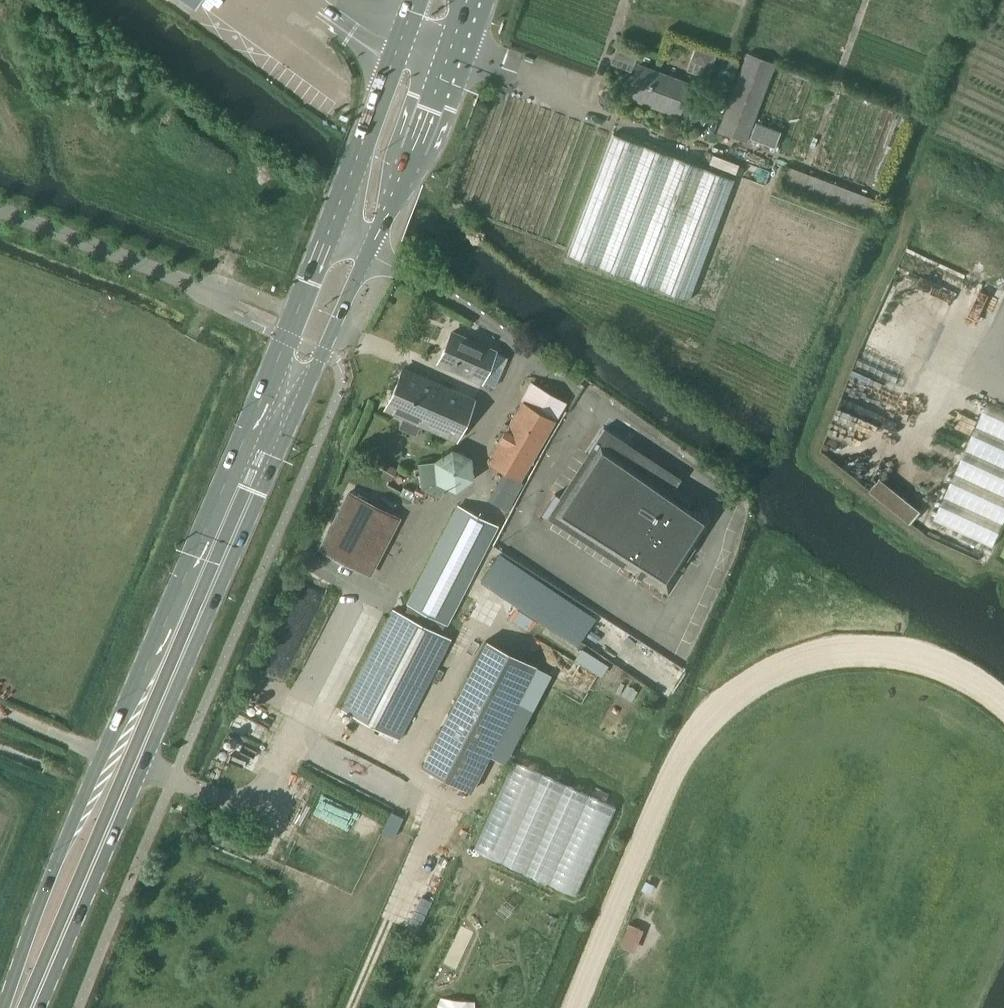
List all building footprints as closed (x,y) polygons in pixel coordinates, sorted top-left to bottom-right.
[(618,44),(614,56),(635,64),(639,52),(618,44)] [(716,54),(696,47),(690,62),(711,69),(716,54)] [(747,142),(776,63),(747,53),(718,131),(747,142)] [(739,63),(724,58),(719,72),(733,77),(735,73),(739,63)] [(692,85),(639,65),(627,96),(680,116),(692,85)] [(709,111),(686,102),(680,116),(703,125),(709,111)] [(781,131),(755,121),(749,138),(774,148),(781,131)] [(613,134),(586,208),(569,254),(689,299),(735,179),(613,134)] [(438,363),(482,382),(495,351),(452,332),(438,363)] [(401,427),(415,434),(419,425),(457,442),(476,400),(403,368),(385,408),(405,418),(401,427)] [(522,401),(556,420),(567,401),(531,380),(520,400),(522,401)] [(487,461),(505,471),(489,500),(507,510),(523,483),(521,481),(556,420),(522,401),(487,461)] [(974,438),(996,446),(992,458),(1003,462),(1003,409),(987,403),(974,438)] [(629,444),(604,427),(588,453),(595,458),(567,501),(556,493),(543,516),(553,522),(561,511),(628,555),(622,565),(668,595),(682,574),(672,568),(703,519),(686,508),(693,498),(623,452),(629,444)] [(441,495),(445,487),(456,492),(475,479),(472,457),(452,448),(433,461),(418,462),(421,486),(441,495)] [(911,522),(922,509),(881,476),(870,489),(911,522)] [(349,492),(320,548),(362,570),(391,514),(349,492)] [(447,624),(497,525),(459,506),(410,604),(447,624)] [(499,553),(479,582),(535,618),(554,589),(499,553)] [(452,639),(393,609),(342,709),(400,739),(452,639)] [(491,756),(484,752),(530,663),(487,640),(422,766),(472,792),(491,756)] [(582,650),(577,658),(602,673),(607,664),(582,650)] [(226,759),(254,768),(261,747),(233,738),(226,759)] [(390,810),(383,832),(396,835),(402,814),(390,810)] [(630,921),(620,944),(635,950),(645,927),(630,921)]
